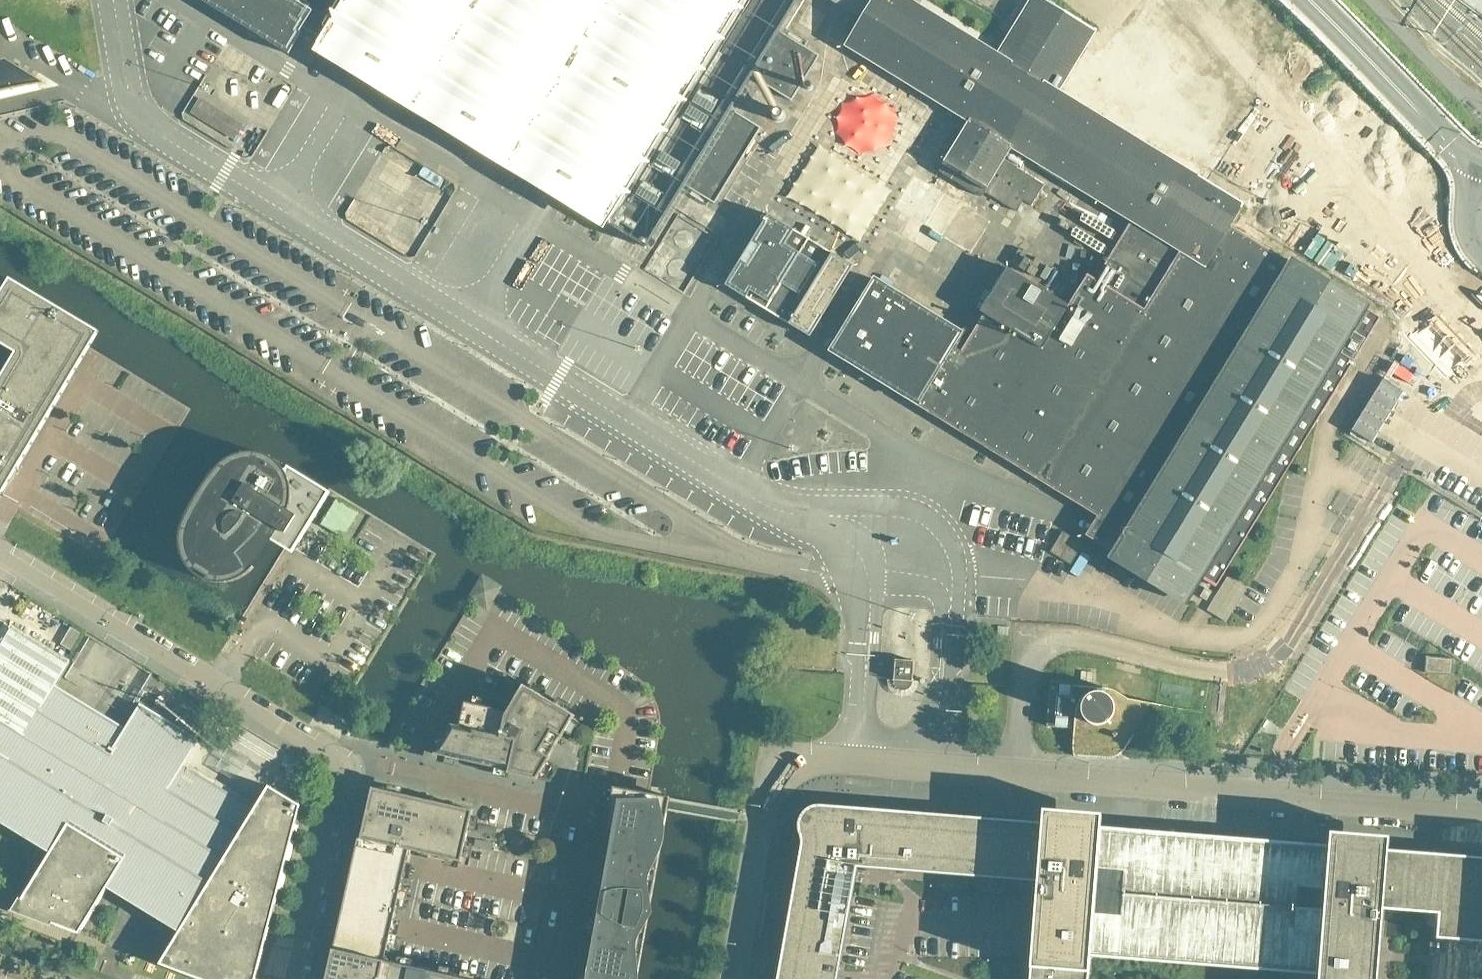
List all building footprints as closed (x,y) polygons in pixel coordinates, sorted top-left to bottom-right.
[(646,246),(684,184),(715,203),(761,127),(730,108),(751,75),(792,100),(820,55),(778,30),(797,0),(203,0),(203,1),(288,53),(302,31),(300,30),(302,26),(319,37),(316,41),(317,42),(315,45),(321,48),(412,103),(416,106),(507,162),(512,165),(603,220),(608,223),(646,246)] [(1186,588),(1196,571),(1212,581),(1376,316),(1283,258),(1295,239),(1235,203),(1237,198),(1061,91),(1098,31),(1048,0),(1030,0),(997,53),(912,0),(833,0),(861,17),(845,44),(846,44),(845,45),(848,47),(968,122),(940,171),(946,175),(983,197),(986,192),(1018,212),(1025,200),(1031,204),(1043,184),(1003,160),(1011,148),(1132,222),(1104,266),(1105,267),(1097,281),(1088,276),(1069,306),(1008,268),(982,312),(985,314),(962,352),(953,346),(961,332),(875,279),(832,350),(917,402),(916,403),(1052,487),(1053,486),(1099,514),(1086,534),(1186,588)] [(13,89),(27,86),(46,83),(6,58),(0,60),(0,92),(13,89)] [(936,170),(959,132),(858,74),(836,112),(936,170)] [(896,213),(920,221),(915,238),(932,243),(943,207),(926,202),(931,188),(907,180),(896,213)] [(810,336),(853,265),(768,213),(725,284),(810,336)] [(961,216),(946,240),(980,261),(995,237),(961,216)] [(677,222),(647,271),(677,290),(708,241),(677,222)] [(99,331),(10,277),(0,294),(0,342),(16,352),(0,378),(0,493),(2,494),(99,331)] [(252,569),(254,566),(253,565),(250,568),(241,554),(246,551),(249,548),(253,545),(256,541),(259,537),(262,533),(293,552),(330,491),(288,465),(288,466),(272,457),(268,455),(264,453),(260,452),(257,452),(254,451),(249,451),(245,452),(242,452),(239,453),(235,454),(232,455),(229,457),(225,460),(222,462),(220,464),(217,466),(214,470),(203,485),(198,493),(189,510),(183,523),(182,525),(181,528),(180,532),(180,536),(180,539),(180,542),(180,546),(181,549),(181,551),(182,554),(182,556),(184,559),(185,562),(188,566),(191,570),(193,572),(195,574),(198,575),(200,577),(203,579),(206,580),(209,581),(212,581),(216,582),(219,582),(223,582),(226,582),(231,581),(234,580),(237,579),(240,577),(244,575),(247,573),(249,571),(252,569)] [(336,498),(321,523),(343,537),(358,512),(336,498)] [(1070,563),(1083,543),(1063,531),(1050,551),(1070,563)] [(52,849),(15,909),(79,933),(109,884),(257,975),(301,804),(268,785),(253,809),(182,765),(199,738),(141,703),(125,731),(52,686),(69,659),(13,624),(0,645),(0,817),(52,849)] [(1452,677),(1453,660),(1427,658),(1425,675),(1452,677)] [(913,681),(914,660),(895,659),(894,680),(894,682),(894,684),(895,685),(896,686),(896,687),(898,688),(899,689),(902,689),(904,689),(907,689),(908,688),(910,687),(911,686),(911,685),(912,684),(912,682),(913,681)] [(1069,727),(1073,683),(1050,682),(1047,725),(1069,727)] [(558,740),(559,739),(561,736),(562,736),(575,714),(523,684),(507,710),(465,701),(459,725),(451,723),(434,753),(508,770),(508,772),(537,779),(550,757),(549,756),(551,753),(550,753),(551,751),(551,750),(557,740),(558,740)] [(1135,732),(1152,703),(1203,713),(1204,712),(1128,698),(1117,691),(1114,690),(1109,688),(1105,687),(1101,687),(1098,688),(1096,688),(1093,689),(1091,690),(1087,692),(1084,695),(1083,696),(1081,698),(1079,701),(1078,703),(1077,705),(1076,707),(1076,710),(1075,713),(1073,743),(1073,746),(1073,748),(1073,752),(1073,754),(1074,755),(1075,755),(1107,757),(1109,757),(1112,757),(1115,756),(1117,755),(1122,752),(1124,750),(1126,748),(1135,732)] [(384,960),(387,948),(409,849),(461,861),(466,837),(465,837),(466,832),(467,833),(473,809),(423,798),(420,797),(420,798),(410,796),(410,795),(407,794),(372,787),(361,836),(358,835),(326,978),(471,978),(384,960)] [(664,797),(664,795),(652,793),(652,795),(651,795),(647,795),(647,794),(647,792),(636,790),(635,792),(635,791),(635,792),(630,792),(630,791),(630,789),(619,787),(618,790),(615,789),(615,790),(614,790),(612,789),(605,830),(610,831),(599,892),(599,893),(600,893),(600,894),(597,909),(597,910),(596,910),(595,910),(584,972),(580,971),(578,978),(637,978),(669,799),(667,799),(667,798),(663,798),(664,797)] [(1377,978),(1383,908),(1438,913),(1436,937),(1481,941),(1481,856),(1463,855),(1442,853),(1388,849),(1389,836),(1330,831),(1329,844),(1101,826),(1102,813),(1043,808),(1041,821),(850,806),(820,804),(818,804),(816,804),(814,805),(812,805),(810,806),(807,808),(805,810),(803,811),(802,813),(800,816),(799,818),(799,820),(798,822),(798,824),(798,827),(799,830),(799,831),(800,833),(801,835),(801,837),(801,840),(801,841),(801,843),(801,845),(781,959),(777,978),(837,978),(839,970),(858,866),(1036,881),(1029,970),(1029,978),(1089,978),(1089,975),(1090,956),(1318,974),(1318,978),(1377,978)]
